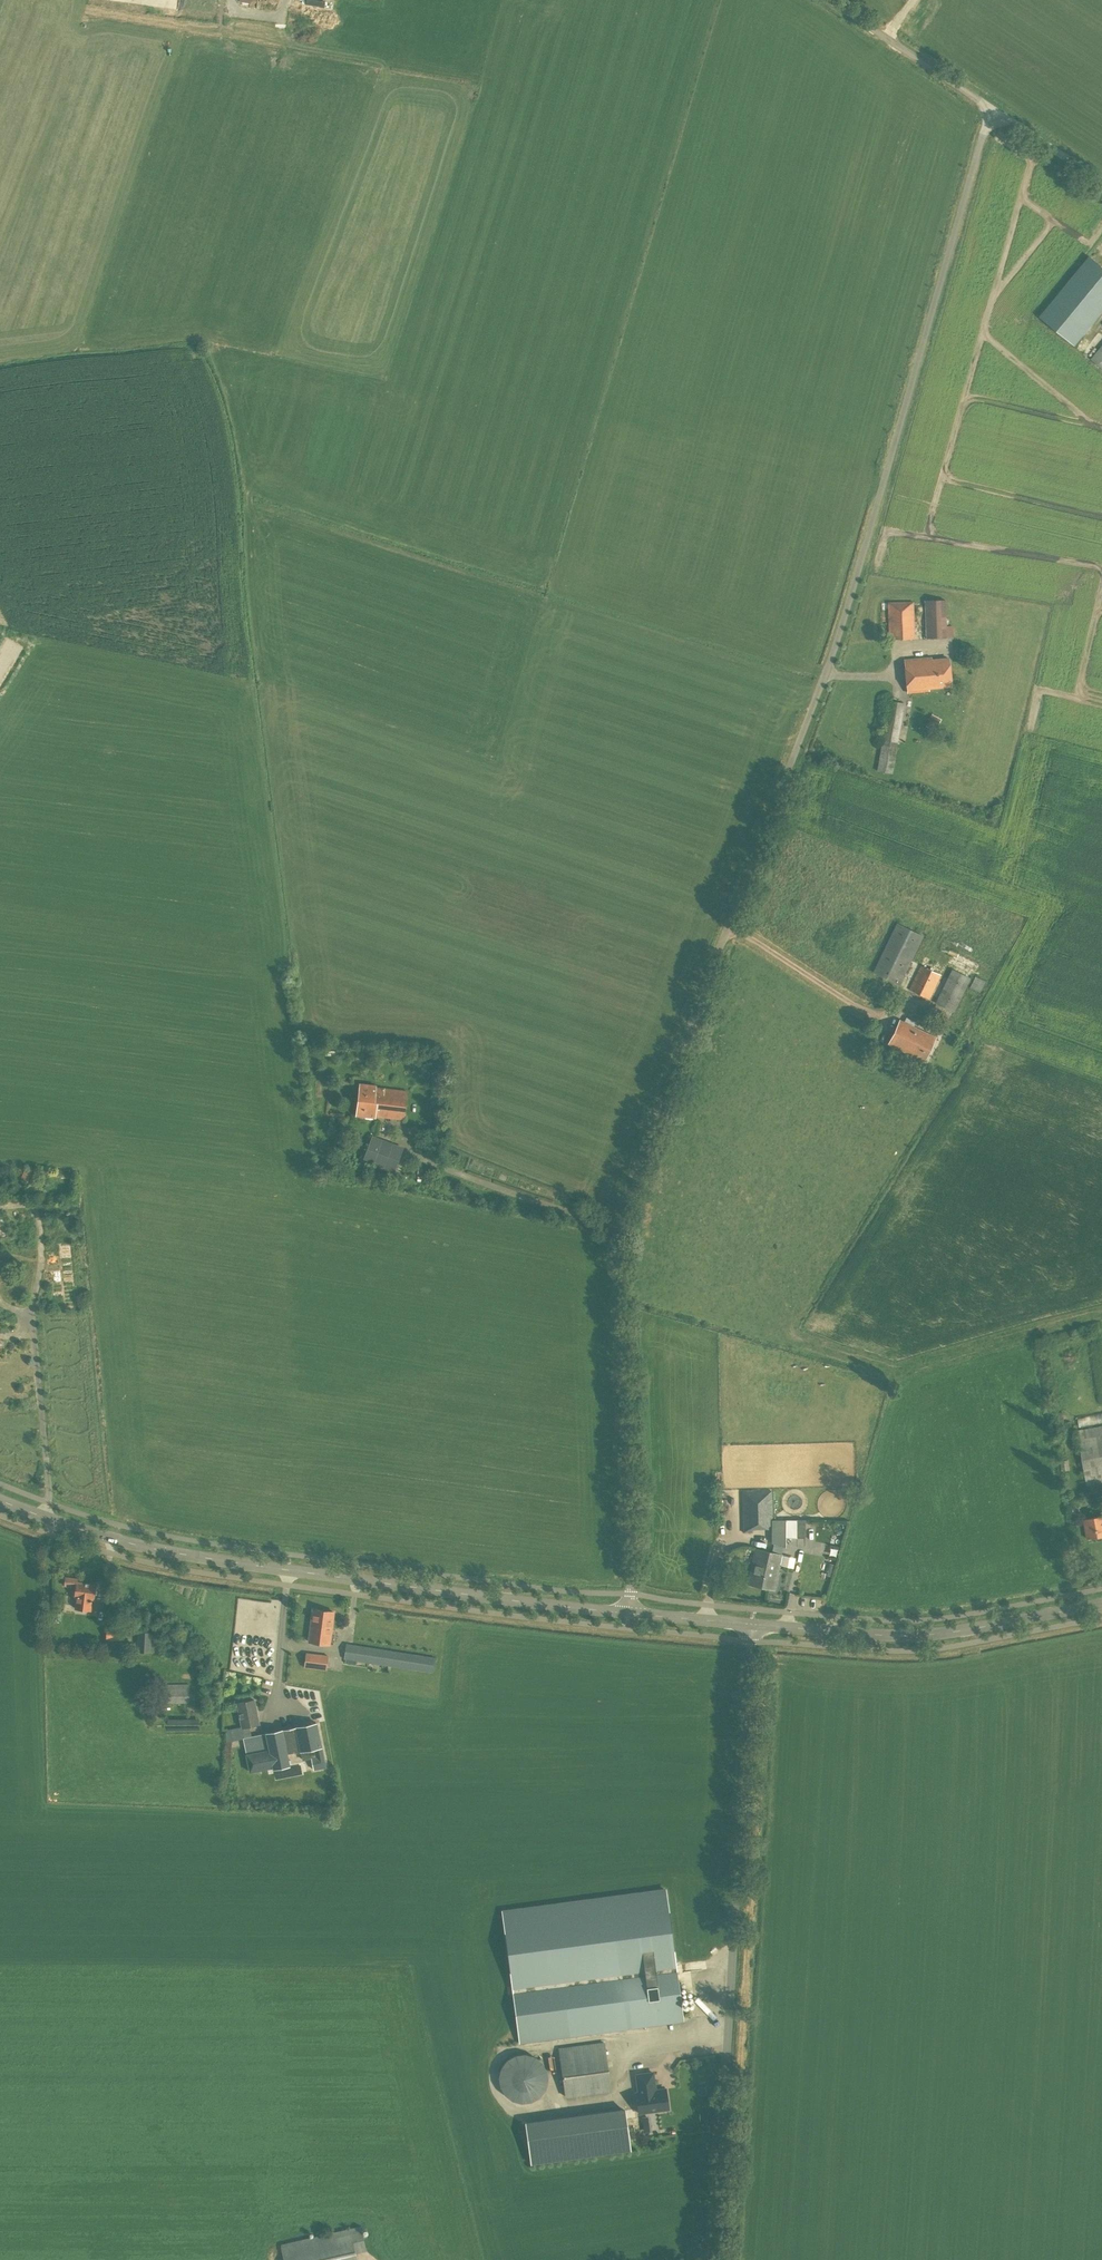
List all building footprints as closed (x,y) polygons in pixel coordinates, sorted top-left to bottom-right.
[(1039,318),(1074,346),(1101,312),(1101,268),(1088,257),(1039,318)] [(1091,359),(1101,369),(1101,346),(1091,359)] [(946,625),(945,600),(924,601),(925,640),(953,638),(953,625),(946,625)] [(888,640),(915,639),(913,602),(887,602),(888,640)] [(932,660),(931,658),(903,661),(907,693),(929,691),(928,689),(951,686),(948,659),(932,660)] [(892,775),(904,703),(889,701),(876,772),(892,775)] [(934,730),(939,722),(941,718),(932,714),(926,726),(934,730)] [(899,986),(923,936),(896,923),(872,972),(899,986)] [(930,1000),(941,974),(921,965),(908,990),(930,1000)] [(954,1012),(970,978),(952,969),(935,1003),(954,1012)] [(980,993),(986,981),(975,976),(969,988),(980,993)] [(924,1062),(935,1038),(899,1020),(887,1044),(924,1062)] [(403,1120),(407,1091),(376,1087),(376,1085),(359,1083),(355,1116),(375,1118),(375,1116),(403,1120)] [(395,1170),(402,1149),(371,1138),(364,1158),(395,1170)] [(32,1186),(36,1174),(25,1169),(20,1180),(32,1186)] [(1101,1483),(1101,1425),(1076,1430),(1086,1485),(1101,1483)] [(1069,1469),(1068,1461),(1061,1461),(1062,1470),(1069,1469)] [(722,1473),(723,1489),(736,1488),(735,1472),(722,1473)] [(773,1526),(772,1490),(742,1490),(743,1533),(753,1533),(753,1529),(769,1529),(768,1526),(773,1526)] [(1084,1520),(1088,1539),(1101,1536),(1101,1516),(1084,1520)] [(786,1520),(786,1538),(797,1538),(805,1538),(805,1519),(797,1519),(797,1520),(786,1520)] [(767,1569),(770,1552),(757,1549),(750,1585),(766,1588),(768,1578),(764,1577),(766,1569),(767,1569)] [(775,1590),(782,1554),(770,1552),(767,1569),(766,1569),(764,1577),(768,1578),(766,1588),(775,1590)] [(94,1599),(96,1584),(78,1581),(78,1578),(65,1577),(64,1585),(76,1587),(74,1597),(77,1597),(75,1608),(90,1610),(92,1599),(94,1599)] [(330,1644),(334,1611),(312,1608),(308,1641),(330,1644)] [(120,1640),(120,1628),(106,1628),(106,1640),(120,1640)] [(151,1652),(152,1632),(152,1631),(138,1631),(137,1651),(151,1652)] [(433,1673),(435,1657),(346,1643),(344,1659),(433,1673)] [(328,1656),(306,1653),(304,1667),(326,1670),(328,1656)] [(163,1703),(190,1703),(189,1684),(163,1685),(163,1703)] [(242,1727),(259,1724),(254,1699),(237,1703),(242,1726),(242,1727)] [(287,1753),(301,1751),(302,1760),(311,1759),(313,1770),(325,1767),(316,1722),(295,1727),(282,1730),(282,1729),(265,1733),(265,1734),(244,1738),(243,1738),(247,1754),(246,1754),(250,1772),(273,1767),(273,1769),(290,1765),(287,1753)] [(242,1727),(242,1726),(227,1729),(226,1742),(243,1738),(244,1738),(242,1727)] [(501,1912),(518,2040),(681,2018),(664,1890),(501,1912)] [(565,2097),(612,2091),(605,2042),(558,2048),(565,2097)] [(634,2075),(639,2113),(669,2109),(666,2088),(651,2090),(648,2073),(634,2075)] [(663,2112),(647,2114),(650,2134),(665,2132),(663,2112)] [(633,2134),(596,2135),(596,2118),(581,2118),(582,2150),(634,2149),(633,2134)] [(355,2253),(366,2251),(360,2226),(281,2245),(285,2259),(356,2259),(355,2253)]
